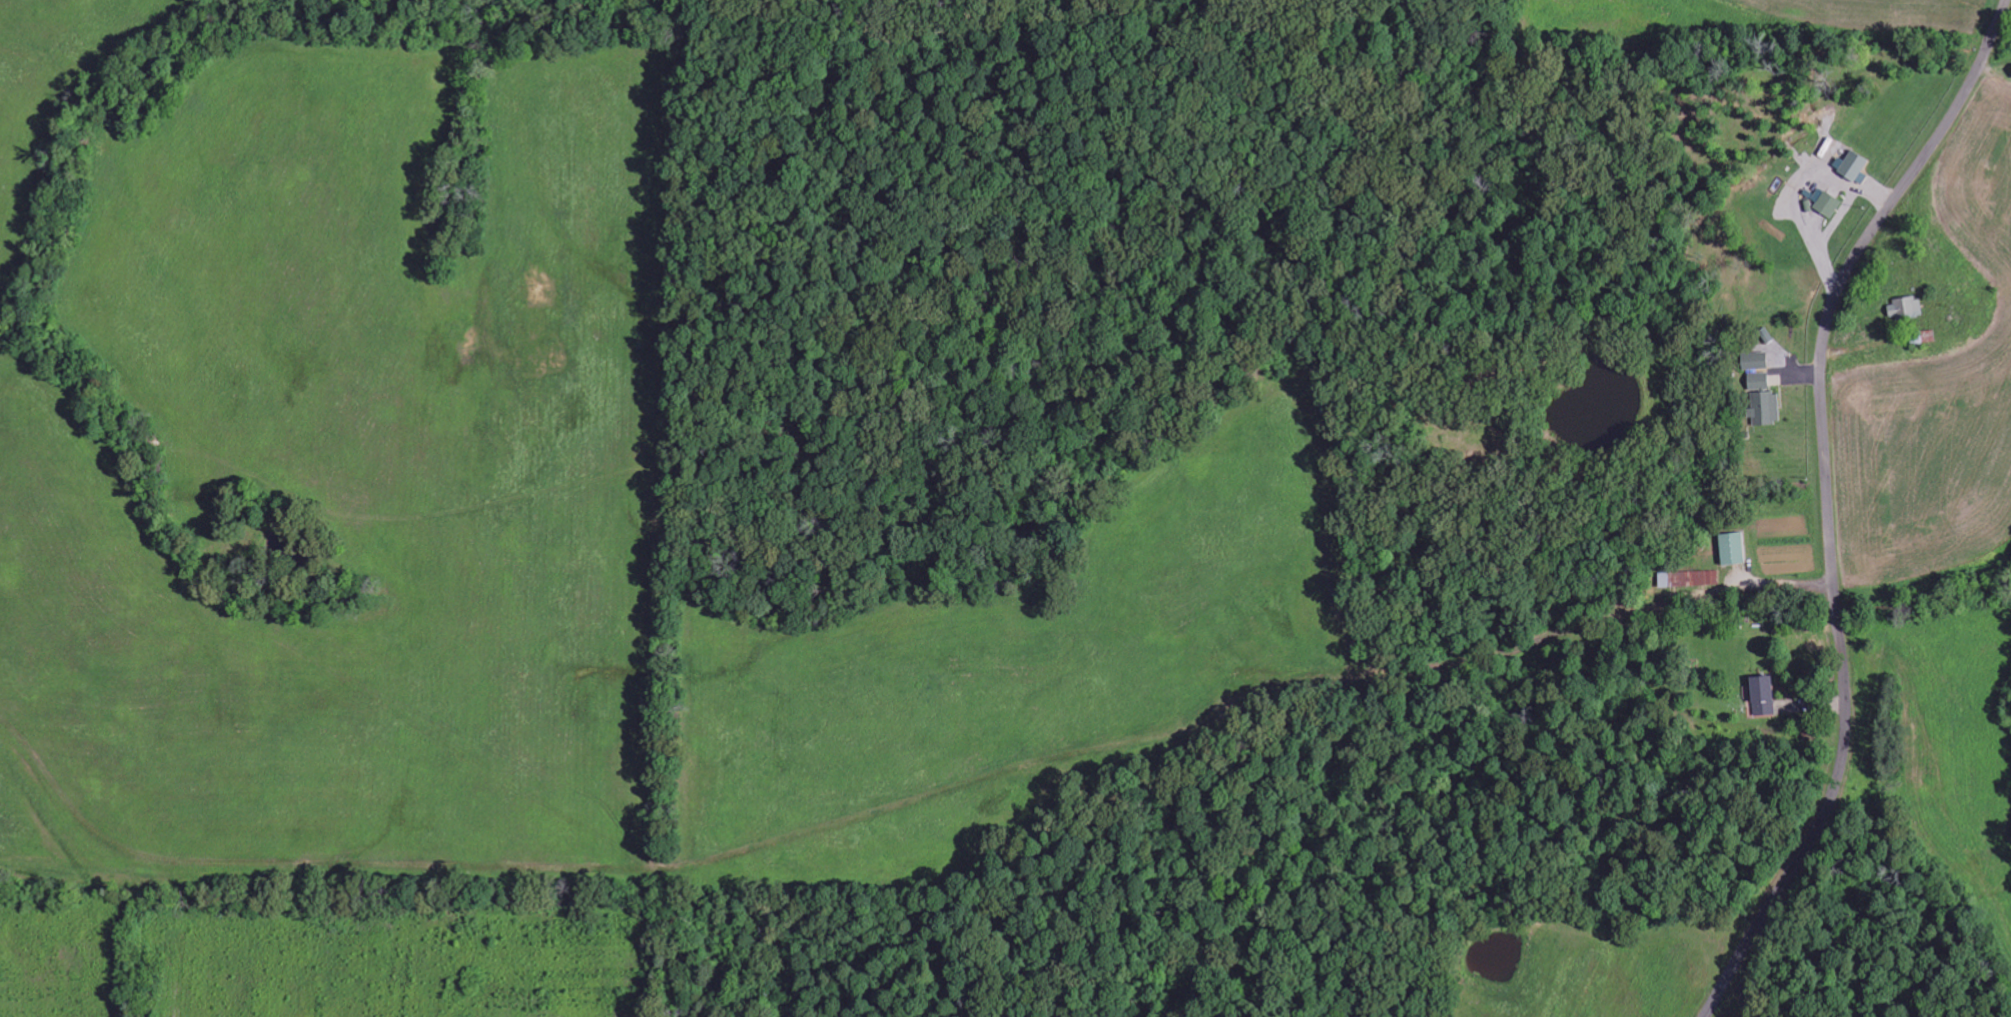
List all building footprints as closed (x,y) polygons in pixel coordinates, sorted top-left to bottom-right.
[(1832,169),(1859,181),(1869,159),(1850,150),(1845,160),(1838,157),(1832,169)] [(1842,200),(1822,190),(1813,207),(1832,218),(1842,200)] [(1920,295),(1890,300),(1893,319),(1923,314),(1920,295)] [(1743,354),(1744,369),(1768,368),(1767,353),(1743,354)] [(1744,563),(1743,533),(1721,534),(1722,564),(1744,563)] [(1718,570),(1660,572),(1660,588),(1719,586),(1718,570)] [(1750,677),(1752,716),(1774,715),(1773,677),(1750,677)]
